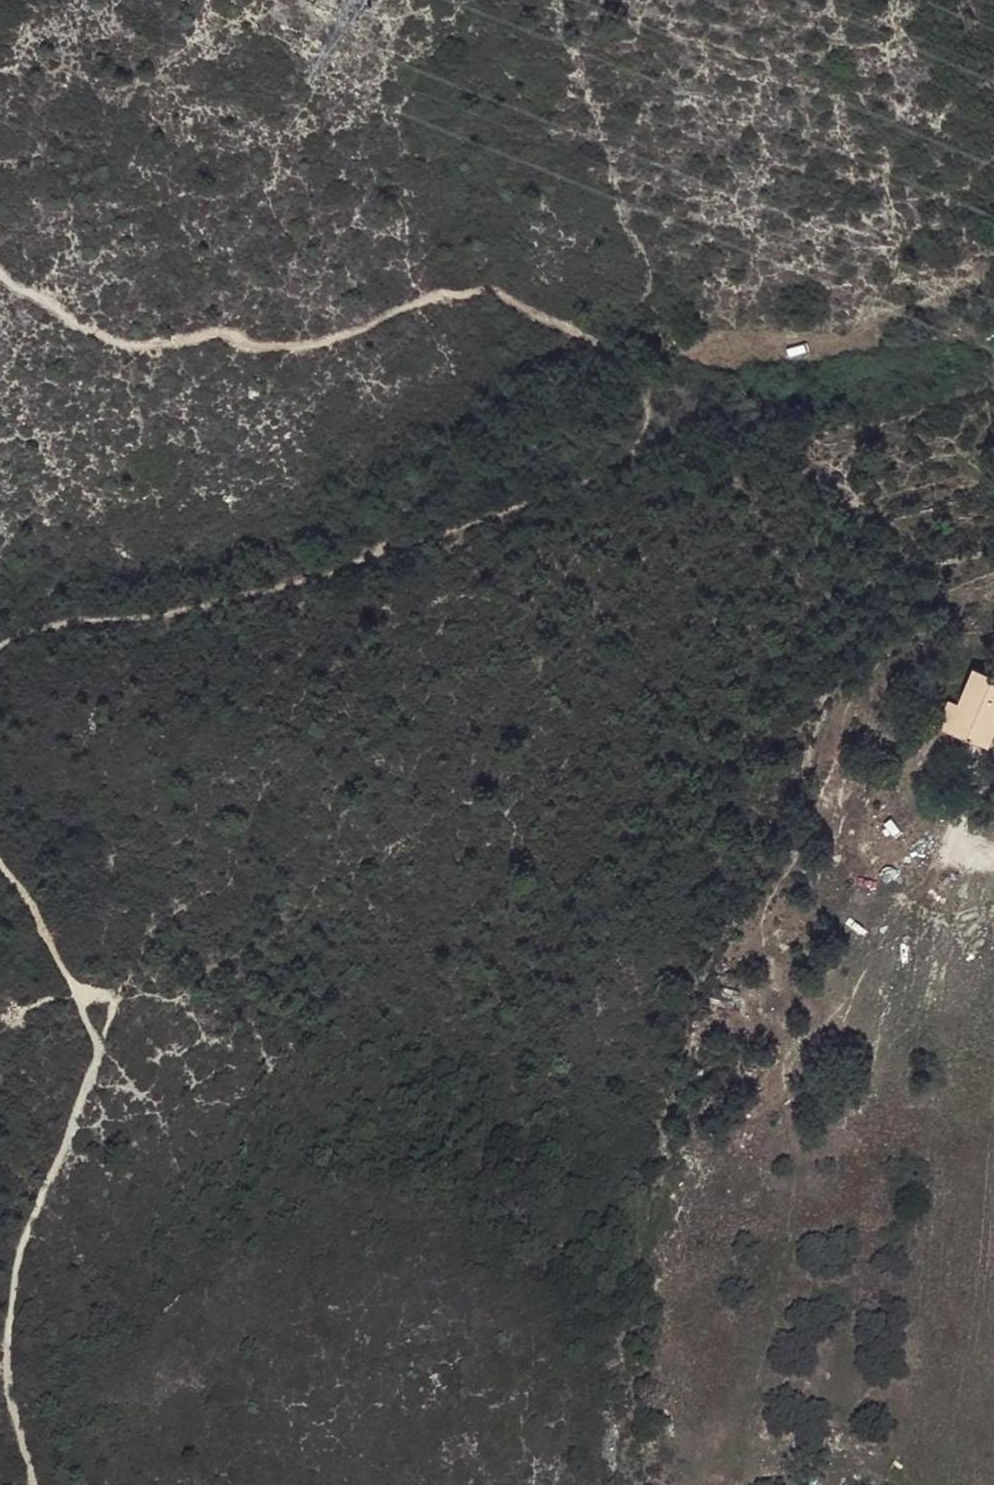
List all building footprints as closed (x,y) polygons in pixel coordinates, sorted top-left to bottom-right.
[(976,732),(990,704),(993,707),(993,705),(993,663),(975,654),(957,689),(948,684),(935,713),(976,732)] [(976,732),(984,737),(993,718),(993,708),(993,707),(990,704),(976,732)] [(752,1056),(749,1056),(746,1058),(744,1060),(743,1063),(744,1066),(745,1069),(747,1071),(750,1072),(753,1073),(756,1072),(758,1070),(760,1067),(760,1064),(760,1061),(758,1058),(755,1056),(752,1056)]
